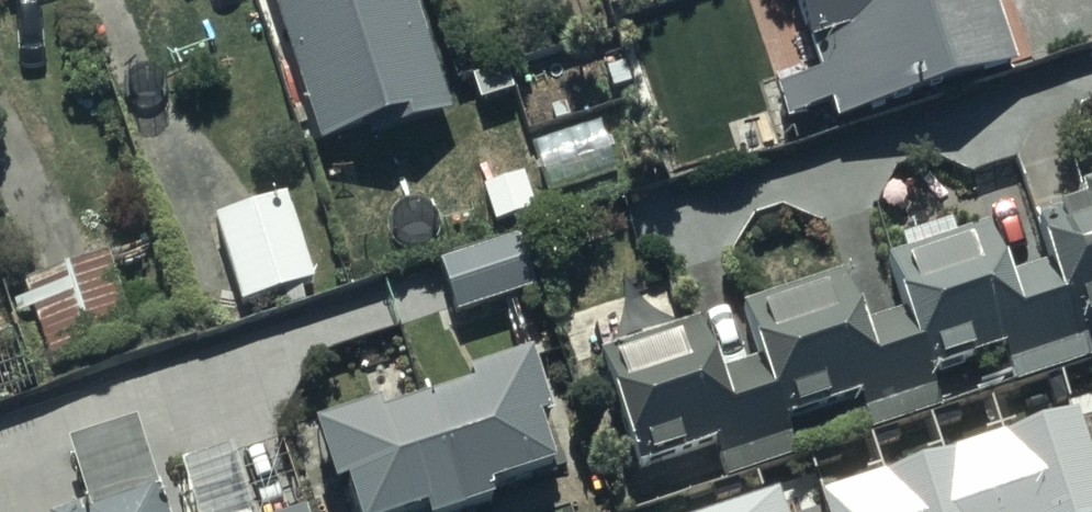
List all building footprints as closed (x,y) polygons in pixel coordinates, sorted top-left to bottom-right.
[(327,160),(456,119),(417,0),(276,0),(327,160)] [(817,72),(772,87),(785,128),(831,114),(836,132),(1015,75),(992,0),(794,0),(817,72)] [(316,284),(290,202),(221,223),(247,305),(316,284)] [(1081,208),(1085,220),(1038,235),(1050,274),(1013,286),(997,237),(892,270),(907,316),(866,329),(852,285),(746,318),(761,366),(719,380),(703,330),(598,363),(635,477),(716,452),(726,483),(798,460),(790,435),(867,411),(876,437),(941,417),(930,384),(1010,359),(1020,389),(1091,367),(1091,204),(1081,208)] [(524,240),(445,268),(464,320),(542,292),(524,240)] [(26,286),(53,371),(138,343),(111,259),(26,286)] [(321,443),(342,507),(353,504),(355,511),(493,511),(493,510),(558,489),(542,440),(554,436),(533,373),(321,443)] [(818,511),(1064,511),(1091,503),(1091,490),(1060,394),(807,478),(818,511)] [(144,433),(71,457),(90,511),(170,511),(144,433)] [(768,480),(669,511),(778,511),(768,480)]
